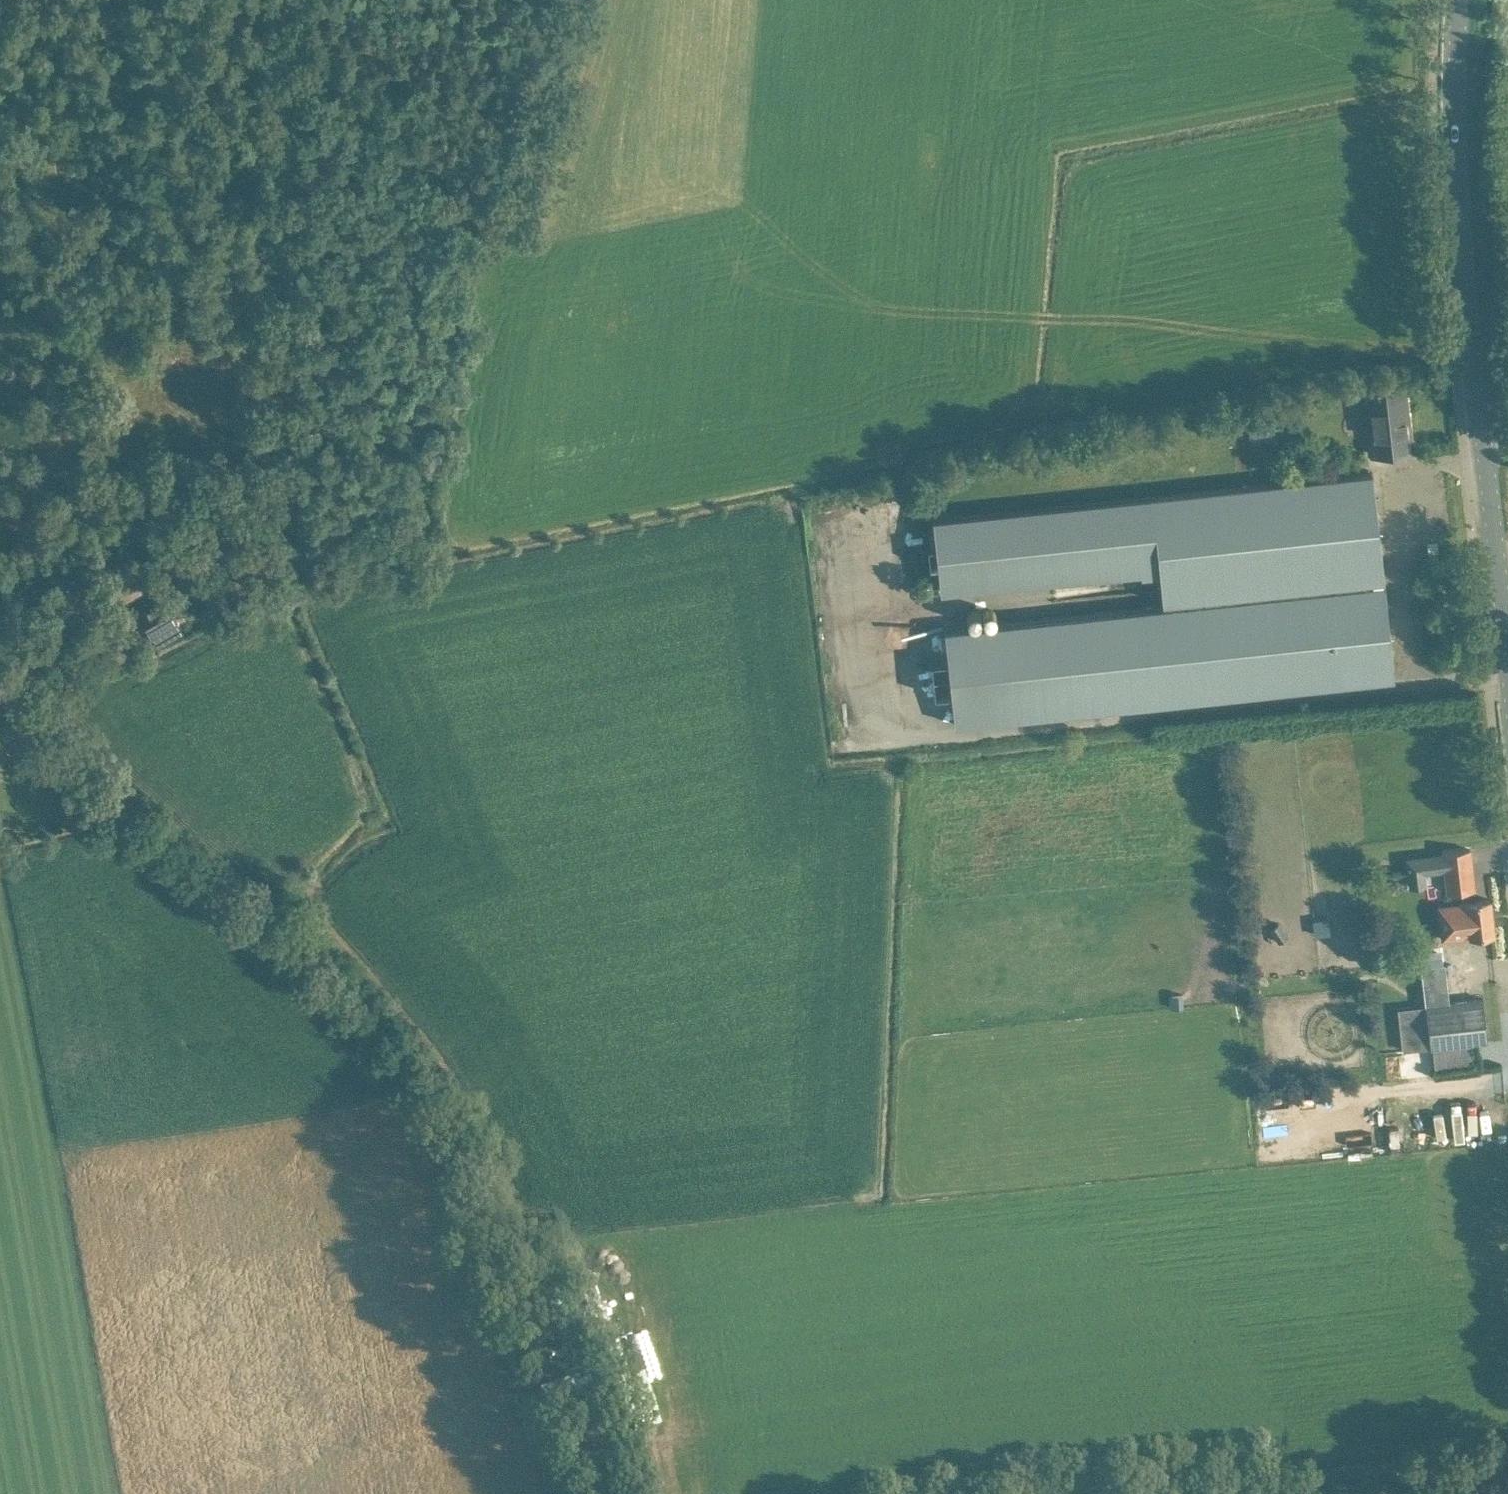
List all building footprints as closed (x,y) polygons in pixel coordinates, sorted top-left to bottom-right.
[(1364,387),(1372,453),(1412,448),(1411,447),(1410,447),(1406,418),(1404,418),(1403,407),(1407,406),(1404,383),(1364,387)] [(1163,600),(1383,577),(1382,564),(1372,471),(933,518),(941,590),(1141,569),(1142,573),(1159,571),(1160,580),(1163,600)] [(1383,577),(1163,600),(1164,605),(944,628),(947,659),(931,661),(935,694),(951,692),(955,723),(1394,676),(1388,621),(1383,577)] [(143,620),(152,636),(178,622),(166,599),(146,610),(150,617),(143,620)] [(0,737),(0,759),(10,752),(0,737)] [(1442,851),(1406,856),(1409,885),(1425,883),(1424,870),(1444,868),(1447,891),(1475,888),(1470,848),(1442,851)] [(1494,932),(1490,898),(1437,904),(1441,938),(1494,932)] [(1425,1005),(1397,1008),(1397,1011),(1402,1050),(1430,1047),(1432,1047),(1471,1043),(1488,1041),(1483,997),(1449,1001),(1425,1003),(1425,1005)] [(1486,1124),(1463,1127),(1464,1136),(1487,1133),(1486,1124)] [(587,1390),(581,1375),(541,1390),(546,1405),(587,1390)]
